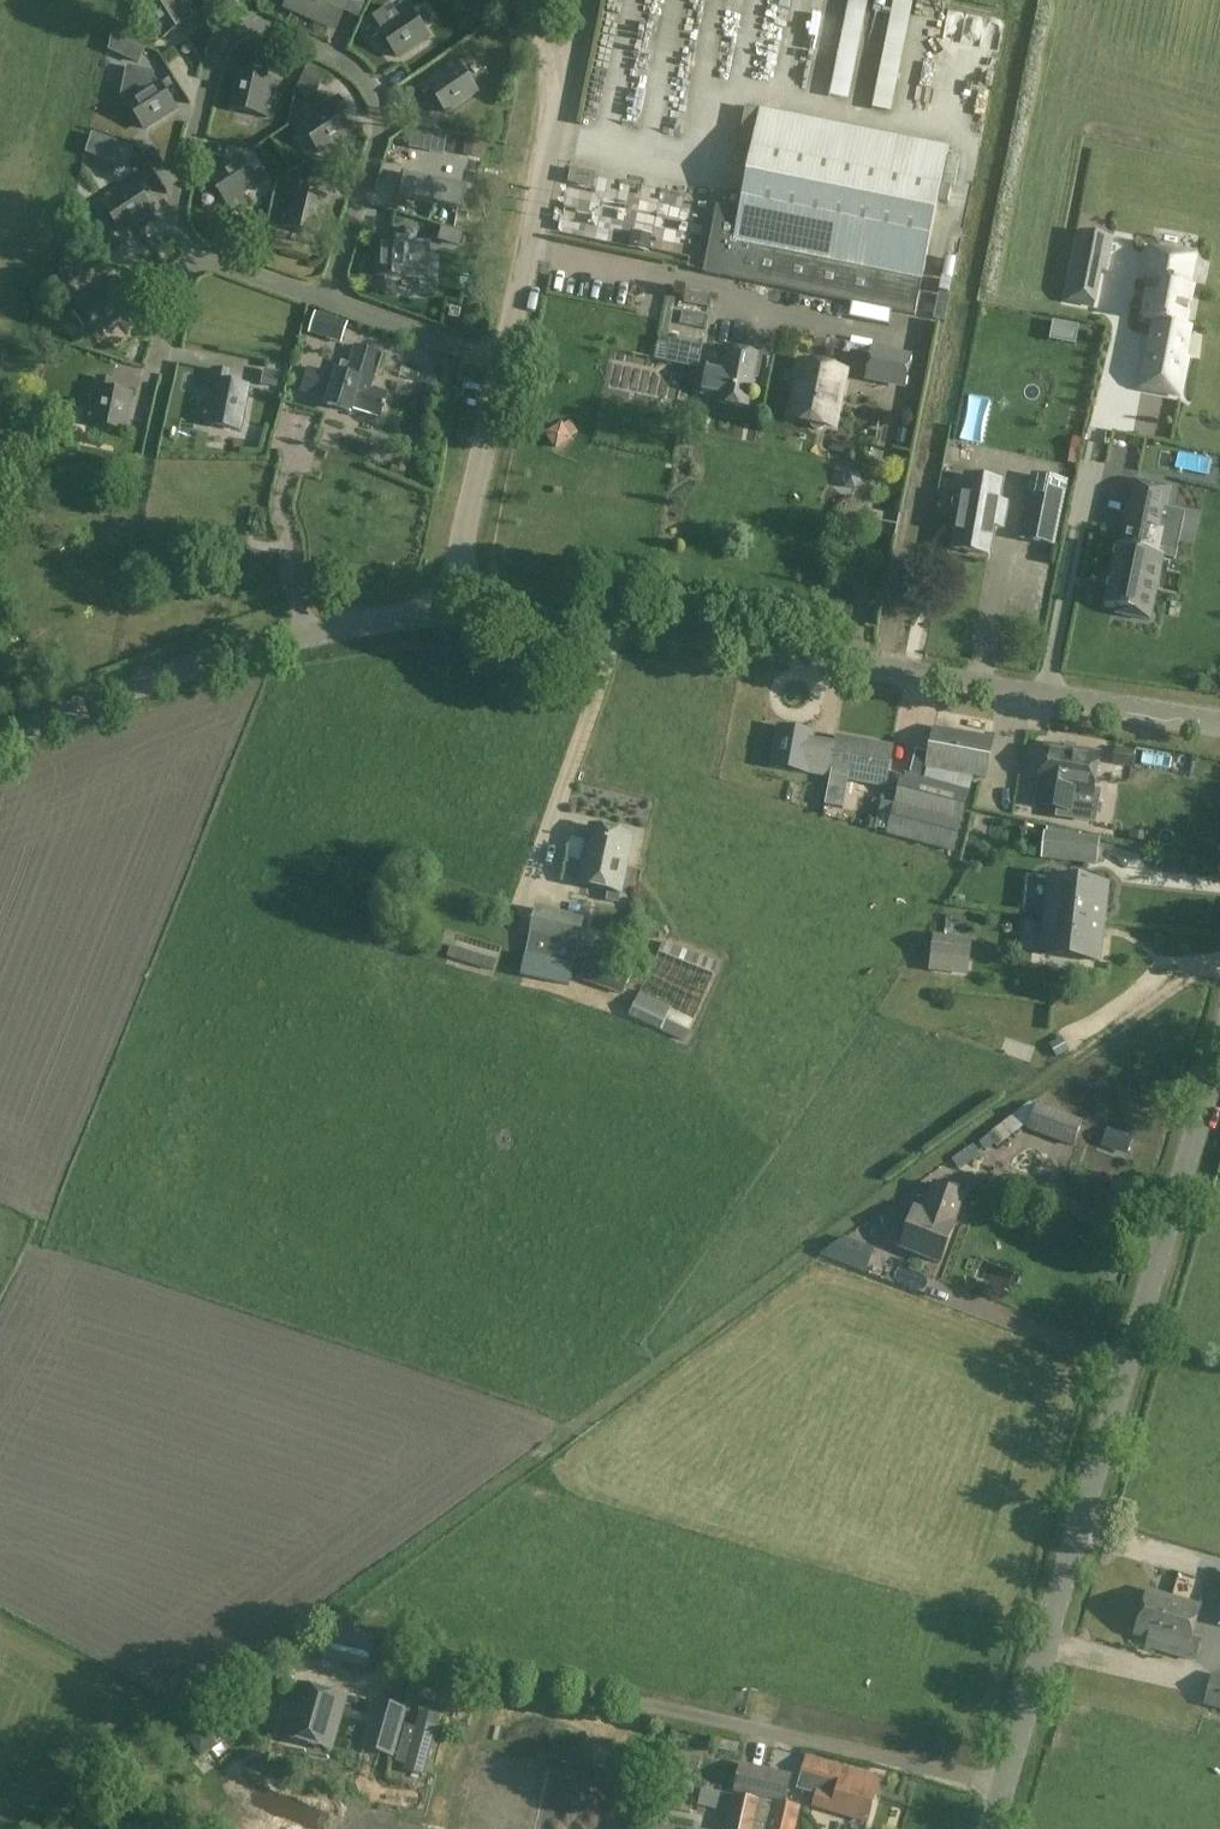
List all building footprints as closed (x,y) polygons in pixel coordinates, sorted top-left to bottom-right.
[(160,39),(179,27),(184,34),(195,27),(188,15),(183,18),(175,4),(181,0),(152,0),(140,8),(160,39)] [(337,31),(351,0),(288,0),(284,7),(291,10),(337,31)] [(863,95),(882,99),(904,0),(883,0),(863,95)] [(400,60),(413,51),(408,44),(422,35),(425,39),(436,32),(429,21),(421,26),(409,7),(378,27),(400,60)] [(278,66),(281,53),(258,48),(255,62),(278,66)] [(479,93),(470,79),(463,84),(454,70),(459,67),(451,56),(440,63),(445,70),(426,82),(445,114),(479,93)] [(272,118),(275,102),(266,101),(270,84),(274,85),(277,72),(264,70),(262,78),(240,74),(233,110),(272,118)] [(138,90),(125,97),(145,132),(177,113),(165,93),(173,89),(166,78),(155,84),(157,89),(143,97),(138,90)] [(300,120),(322,153),(353,132),(340,113),(347,108),(340,97),(331,109),(317,118),(313,111),(300,120)] [(716,209),(704,273),(712,275),(914,315),(949,149),(758,110),(739,213),(716,209)] [(428,171),(442,143),(420,133),(406,161),(428,171)] [(222,152),(201,167),(209,178),(230,164),(222,152)] [(558,172),(588,178),(591,160),(562,154),(558,172)] [(232,217),(244,208),(239,201),(253,191),(256,195),(267,188),(259,177),(252,182),(239,163),(209,185),(232,217)] [(118,190),(114,184),(101,192),(123,225),(154,204),(141,186),(148,181),(141,170),(129,177),(132,181),(118,190)] [(664,174),(668,193),(683,190),(679,171),(664,174)] [(404,174),(399,195),(460,207),(464,185),(404,174)] [(325,199),(303,194),(304,186),(291,183),(289,197),(294,197),(290,214),(282,212),(279,227),(318,235),(325,199)] [(428,243),(414,243),(415,232),(400,231),(400,240),(377,239),(375,276),(426,278),(428,243)] [(1065,300),(1094,305),(1104,240),(1101,239),(1101,241),(1082,238),(1083,235),(1078,234),(1065,300)] [(1154,241),(1139,327),(1186,334),(1201,249),(1154,241)] [(86,329),(92,325),(99,334),(129,314),(117,295),(124,290),(116,279),(105,286),(108,290),(94,300),(89,293),(76,301),(82,309),(75,314),(86,329)] [(1064,452),(1085,324),(950,302),(930,420),(1037,437),(1035,447),(1064,452)] [(450,308),(448,318),(459,320),(460,310),(450,308)] [(687,345),(674,342),(669,362),(682,365),(687,345)] [(300,393),(328,402),(327,406),(350,413),(352,409),(380,418),(388,394),(371,389),(381,355),(355,347),(346,376),(337,373),(336,378),(309,368),(300,393)] [(747,409),(758,356),(725,349),(714,402),(747,409)] [(909,357),(871,350),(866,378),(904,385),(909,357)] [(1188,359),(1166,355),(1163,372),(1146,369),(1142,390),(1180,397),(1188,359)] [(789,418),(812,422),(813,428),(818,431),(824,430),(828,426),(834,427),(845,374),(800,364),(799,366),(796,369),(793,372),(792,380),(792,384),(795,387),(789,418)] [(280,372),(266,369),(263,383),(277,386),(280,372)] [(225,383),(227,373),(214,370),(211,385),(216,386),(212,406),(204,405),(200,423),(239,430),(248,387),(225,383)] [(131,395),(109,391),(110,382),(97,379),(95,393),(100,394),(96,410),(88,408),(85,423),(123,431),(131,395)] [(1067,483),(1031,476),(1019,539),(1055,546),(1067,483)] [(1001,483),(966,477),(962,496),(953,549),(989,555),(994,526),(1003,528),(1008,504),(998,502),(1001,483)] [(1115,547),(1102,607),(1121,611),(1120,615),(1150,621),(1163,560),(1174,562),(1184,514),(1168,511),(1173,487),(1136,480),(1122,548),(1115,547)] [(779,726),(772,766),(886,787),(894,747),(836,736),(834,749),(828,748),(829,744),(811,741),(812,732),(779,726)] [(985,779),(993,739),(931,727),(924,768),(985,779)] [(1102,754),(1049,746),(1043,789),(1095,797),(1102,754)] [(1111,764),(1131,767),(1132,765),(1147,767),(1149,753),(1134,751),(1134,750),(1114,747),(1111,764)] [(968,792),(898,774),(891,803),(960,821),(968,792)] [(883,832),(952,850),(960,821),(891,803),(883,832)] [(1006,846),(1009,828),(994,826),(991,844),(1006,846)] [(579,888),(612,894),(610,904),(622,907),(624,896),(625,897),(637,837),(591,828),(579,888)] [(1064,863),(1100,867),(1103,840),(1067,836),(1064,863)] [(1050,878),(1046,916),(1103,923),(1107,885),(1050,878)] [(528,897),(527,906),(574,911),(575,902),(528,897)] [(632,972),(590,958),(591,952),(579,950),(585,921),(532,911),(528,935),(524,957),(571,966),(573,960),(585,962),(578,982),(623,996),(626,985),(627,986),(632,972)] [(1046,916),(1041,955),(1099,961),(1103,923),(1046,916)] [(702,972),(709,947),(654,930),(652,939),(671,945),(667,961),(702,972)] [(967,962),(970,941),(931,936),(929,957),(967,962)] [(671,1008),(640,993),(629,1016),(660,1031),(671,1008)] [(1082,1122),(1037,1105),(1029,1103),(1014,1115),(1022,1126),(1028,1129),(1028,1131),(1073,1149),(1082,1122)] [(917,1209),(910,1227),(895,1221),(888,1240),(903,1246),(901,1251),(939,1267),(956,1225),(954,1224),(964,1197),(934,1185),(929,1199),(922,1196),(917,1209)] [(874,1249),(851,1240),(842,1264),(865,1273),(874,1249)] [(1148,1637),(1145,1645),(1144,1648),(1195,1663),(1201,1641),(1192,1638),(1201,1608),(1149,1592),(1137,1634),(1148,1637)] [(319,1657),(367,1669),(374,1641),(355,1636),(354,1640),(326,1633),(319,1657)] [(1212,1675),(1204,1707),(1219,1711),(1219,1676),(1212,1675)] [(330,1752),(345,1700),(299,1686),(283,1738),(330,1752)] [(393,1759),(408,1710),(376,1701),(362,1750),(393,1759)] [(425,1778),(439,1718),(420,1713),(416,1730),(405,1727),(396,1763),(405,1766),(404,1772),(425,1778)] [(800,1784),(819,1790),(813,1807),(867,1823),(880,1782),(863,1778),(864,1775),(807,1758),(800,1784)] [(734,1795),(785,1803),(791,1775),(741,1764),(734,1795)] [(695,1774),(690,1793),(716,1800),(721,1781),(695,1774)] [(785,1803),(734,1795),(726,1828),(793,1828),(798,1805),(785,1803)]
